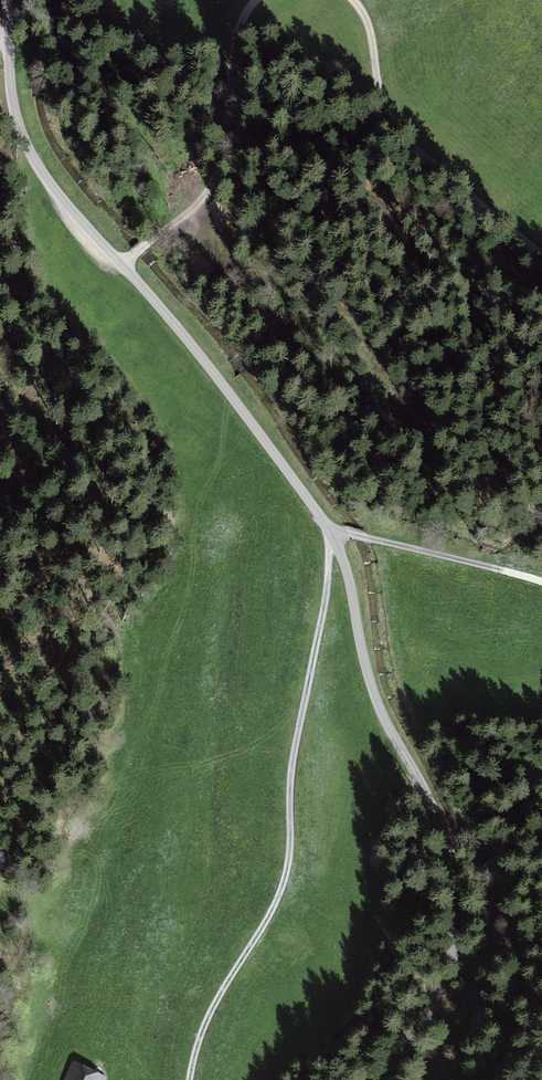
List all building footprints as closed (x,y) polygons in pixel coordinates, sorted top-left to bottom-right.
[(74,1067),(67,1079),(99,1079),(74,1067)]
